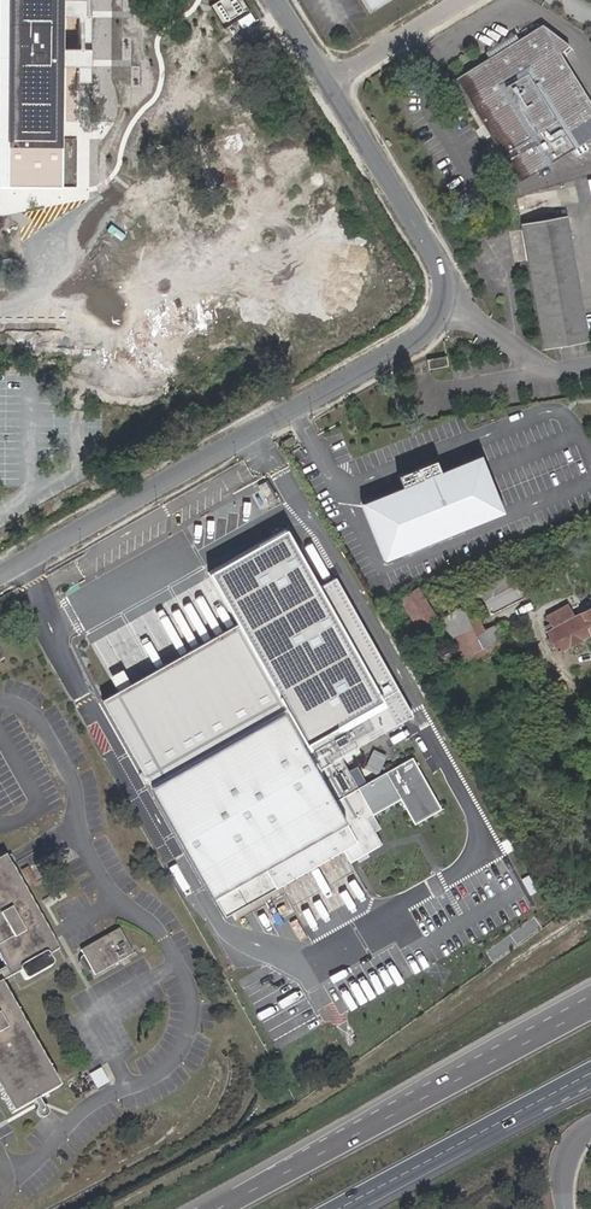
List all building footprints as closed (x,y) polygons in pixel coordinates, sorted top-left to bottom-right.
[(61,188),(63,0),(0,0),(0,188),(61,188)] [(371,11),(389,0),(364,0),(371,11)] [(488,136),(517,184),(590,138),(590,108),(559,55),(567,46),(541,26),(454,80),(482,126),(487,123),(493,133),(488,136)] [(482,126),(488,136),(493,133),(487,123),(482,126)] [(521,224),(541,340),(587,332),(566,216),(548,219),(534,222),(521,224)] [(541,340),(542,345),(549,349),(562,346),(561,342),(568,341),(569,345),(582,343),(588,336),(587,332),(541,340)] [(428,360),(429,369),(448,366),(446,357),(428,360)] [(478,454),(359,502),(383,560),(502,512),(478,454)] [(276,477),(261,486),(271,505),(280,500),(278,497),(285,492),(276,477)] [(176,533),(114,568),(132,599),(194,565),(176,533)] [(203,643),(100,701),(221,916),(257,897),(245,876),(329,828),(348,863),(381,844),(366,818),(399,799),(413,825),(440,811),(410,758),(356,789),(338,757),(397,723),(308,565),(282,580),(265,552),(240,567),(255,594),(195,628),(203,643)] [(508,580),(505,575),(481,587),(493,611),(522,596),(512,578),(508,580)] [(97,578),(73,592),(86,615),(110,602),(97,578)] [(419,589),(402,599),(418,625),(434,616),(419,589)] [(486,631),(470,603),(452,613),(454,615),(445,619),(466,662),(504,642),(496,626),(486,631)] [(548,631),(558,650),(590,634),(590,608),(548,631)] [(6,966),(12,977),(22,971),(26,977),(27,978),(28,978),(30,979),(32,977),(50,967),(52,966),(53,965),(53,964),(53,962),(53,960),(50,955),(59,949),(6,856),(0,859),(0,955),(6,966)] [(81,948),(93,974),(137,954),(125,928),(81,948)] [(2,983),(12,977),(6,966),(0,969),(0,984),(2,983)] [(2,983),(0,984),(0,1090),(14,1113),(61,1086),(2,983)] [(281,988),(259,1000),(282,1041),(304,1028),(281,988)]
